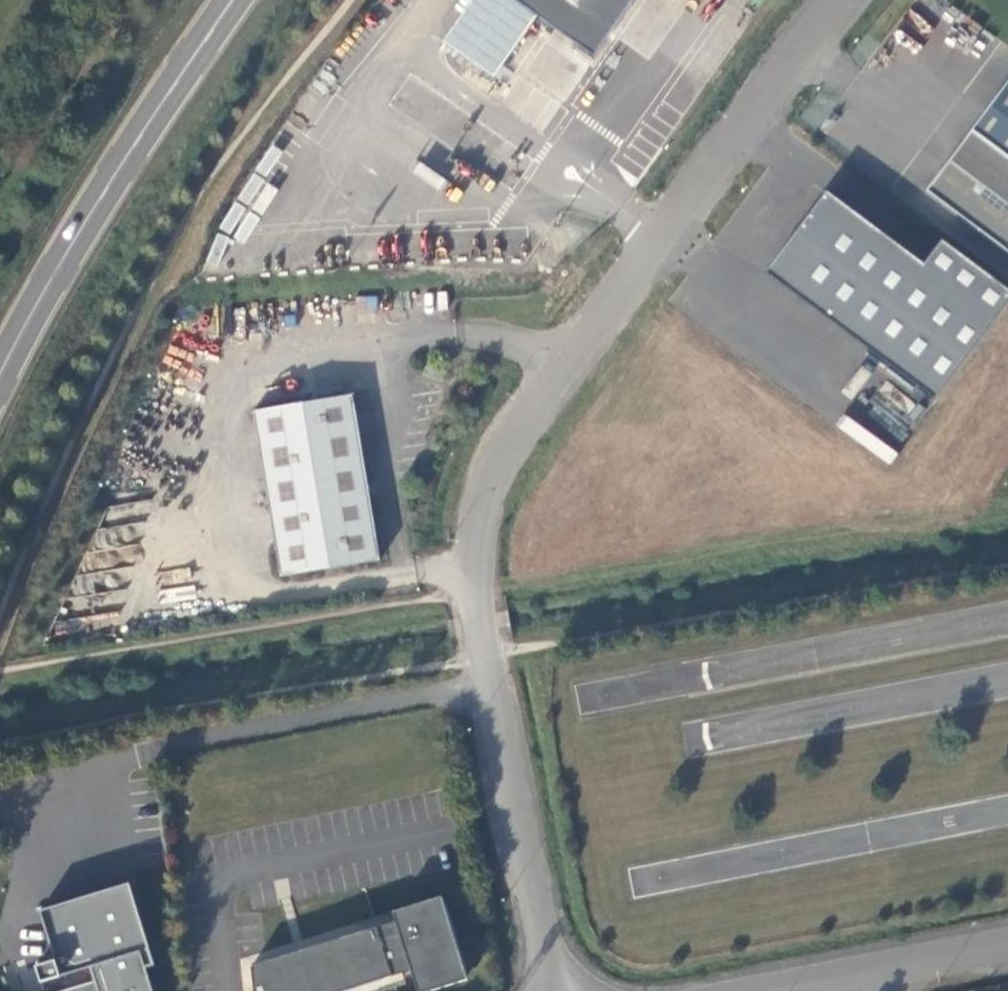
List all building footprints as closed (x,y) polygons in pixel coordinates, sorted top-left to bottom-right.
[(597,53),(635,0),(522,0),(597,53)] [(1007,160),(1007,81),(972,133),(1007,160)] [(972,133),(927,192),(1007,253),(1007,160),(972,133)] [(766,274),(935,398),(1007,299),(1007,286),(942,238),(924,262),(827,191),(766,274)] [(357,395),(256,412),(283,578),(384,561),(357,395)] [(443,901),(393,915),(397,929),(379,935),(378,931),(265,964),(251,968),(253,990),(357,990),(392,980),(392,978),(410,972),(416,990),(444,990),(468,984),(443,901)] [(56,962),(36,967),(43,990),(65,990),(56,962)]
